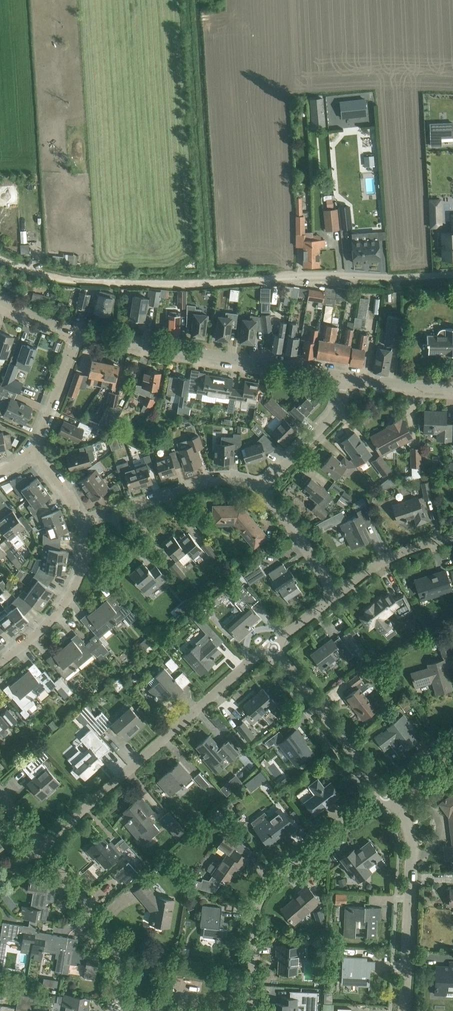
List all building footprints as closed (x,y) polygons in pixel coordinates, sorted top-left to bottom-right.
[(323,99),(310,100),(312,121),(325,120),(323,99)] [(365,99),(340,102),(342,118),(367,116),(365,99)] [(430,124),(431,146),(441,145),(441,137),(452,137),(452,123),(430,124)] [(374,165),(374,156),(365,157),(365,165),(374,165)] [(440,199),(430,200),(431,227),(441,226),(440,199)] [(302,205),(295,205),(296,234),(304,234),(304,232),(304,215),(302,215),(302,205)] [(342,228),(351,227),(349,206),(340,207),(342,228)] [(337,209),(324,210),(324,211),(326,230),(339,229),(337,209)] [(368,233),(352,234),(352,242),(354,263),(364,262),(370,262),(371,262),(371,261),(371,260),(380,259),(378,240),(377,232),(368,233)] [(442,232),(443,259),(452,258),(452,232),(442,232)] [(304,240),(303,240),(303,246),(303,256),(303,266),(319,266),(319,246),(325,246),(324,239),(312,239),(304,240)] [(294,287),(293,287),(291,297),(297,298),(298,295),(308,297),(309,289),(300,288),(294,287)] [(337,289),(325,287),(325,292),(323,302),(321,314),(324,297),(335,299),(337,287),(337,289)] [(348,289),(337,287),(335,299),(346,300),(348,289)] [(261,288),(261,302),(270,302),(270,288),(261,288)] [(309,288),(307,299),(323,302),(325,292),(309,288)] [(160,292),(149,290),(148,295),(150,296),(149,304),(158,306),(160,292)] [(95,298),(93,305),(96,305),(95,311),(108,314),(110,307),(113,307),(115,299),(112,298),(113,294),(109,293),(107,292),(100,291),(100,292),(98,299),(95,298)] [(33,292),(31,300),(48,304),(50,296),(33,292)] [(179,292),(178,308),(186,309),(187,293),(179,292)] [(86,309),(90,295),(80,293),(77,307),(86,309)] [(130,318),(144,320),(148,298),(134,296),(133,301),(130,318)] [(196,305),(187,304),(187,322),(193,322),(191,335),(196,336),(196,337),(202,338),(203,336),(204,336),(206,323),(208,323),(209,316),(207,315),(207,314),(200,314),(201,309),(195,308),(196,305)] [(169,311),(169,312),(167,336),(179,337),(181,312),(169,311)] [(224,339),(229,340),(230,327),(236,328),(238,313),(226,312),(225,317),(219,316),(218,324),(216,324),(216,330),(217,330),(216,338),(217,338),(217,340),(224,341),(224,339)] [(270,314),(262,315),(264,332),(272,331),(270,314)] [(248,342),(253,342),(255,330),(262,331),(261,316),(250,315),(250,320),(243,319),(243,320),(242,320),(242,319),(241,319),(240,328),(241,328),(241,327),(242,327),(240,341),(242,341),(242,343),(248,344),(248,342)] [(333,317),(332,319),(331,325),(326,358),(329,359),(329,360),(334,361),(335,360),(337,360),(340,342),(334,341),(334,339),(336,340),(338,324),(337,323),(338,318),(333,317)] [(347,321),(346,327),(344,341),(345,341),(345,343),(340,342),(337,360),(339,361),(338,362),(344,363),(344,361),(347,362),(353,326),(355,317),(354,322),(347,321)] [(365,318),(355,317),(353,326),(364,328),(365,318)] [(389,318),(385,345),(399,347),(403,320),(389,318)] [(331,325),(332,319),(332,322),(326,321),(323,337),(324,338),(324,339),(319,339),(316,357),(317,357),(317,358),(322,359),(323,358),(326,358),(331,325)] [(273,334),(271,350),(272,351),(273,351),(276,352),(278,351),(282,352),(287,323),(280,322),(278,335),(273,334)] [(289,322),(284,352),(288,353),(290,354),(293,354),(295,354),(296,354),(299,338),(294,337),(296,323),(289,322)] [(305,340),(302,355),(302,356),(313,358),(318,329),(311,328),(309,341),(305,340)] [(425,335),(425,344),(428,344),(428,353),(445,353),(445,355),(452,355),(452,356),(452,329),(442,329),(441,329),(440,329),(439,330),(438,331),(438,332),(437,333),(437,334),(436,335),(425,335)] [(7,358),(10,350),(9,349),(13,337),(0,333),(0,355),(7,358)] [(352,347),(351,354),(349,364),(362,366),(367,334),(360,333),(357,347),(352,347)] [(55,341),(52,349),(58,351),(61,343),(55,341)] [(23,344),(16,363),(21,365),(23,360),(31,363),(37,348),(23,344)] [(378,348),(373,371),(387,374),(391,350),(378,348)] [(101,386),(106,362),(98,361),(97,363),(91,362),(87,383),(101,386)] [(19,365),(10,362),(5,376),(13,379),(19,365)] [(113,364),(106,362),(101,386),(115,388),(119,367),(113,366),(113,364)] [(155,399),(160,372),(149,370),(148,373),(145,373),(143,386),(137,385),(135,392),(141,394),(146,396),(143,404),(141,411),(147,413),(150,407),(152,408),(155,399)] [(75,372),(67,395),(76,398),(84,375),(75,372)] [(204,384),(198,383),(196,397),(215,401),(219,377),(205,374),(204,384)] [(169,376),(168,386),(166,394),(171,395),(170,401),(179,403),(177,413),(189,416),(190,408),(190,407),(185,406),(186,400),(189,401),(191,392),(194,393),(196,380),(190,379),(178,377),(178,378),(169,376)] [(233,379),(219,377),(215,401),(229,403),(235,404),(237,389),(231,388),(233,379)] [(243,390),(237,389),(235,404),(235,406),(247,408),(248,401),(255,402),(258,383),(245,381),(243,390)] [(302,392),(297,398),(299,400),(289,410),(299,420),(304,415),(306,417),(311,412),(322,401),(313,391),(307,397),(302,392)] [(108,405),(116,407),(118,394),(109,392),(106,405),(108,405)] [(3,395),(0,401),(0,416),(8,419),(9,416),(25,424),(27,420),(29,419),(31,414),(31,412),(32,408),(3,395)] [(286,412),(271,397),(265,404),(279,418),(286,412)] [(116,407),(108,405),(96,428),(110,435),(117,420),(122,410),(116,407)] [(425,411),(424,421),(424,432),(438,433),(438,440),(451,441),(451,424),(445,424),(446,412),(425,411)] [(372,439),(377,448),(381,455),(412,438),(402,418),(387,426),(389,430),(372,439)] [(272,432),(280,441),(283,443),(291,436),(289,434),(295,429),(284,419),(272,432)] [(59,433),(68,437),(78,442),(82,434),(88,437),(93,427),(82,422),(80,421),(77,427),(64,421),(59,433)] [(120,427),(116,435),(124,440),(128,431),(120,427)] [(0,432),(0,450),(12,447),(9,433),(3,435),(3,431),(0,432)] [(350,460),(349,461),(355,466),(372,454),(355,432),(342,442),(343,444),(342,445),(343,447),(344,446),(354,458),(350,460)] [(233,453),(240,453),(241,434),(233,433),(233,437),(228,436),(228,439),(221,439),(221,444),(215,443),(215,461),(230,462),(230,454),(233,454),(233,453)] [(261,442),(246,447),(251,462),(252,462),(252,464),(260,461),(259,459),(266,457),(265,452),(267,451),(274,444),(264,434),(260,438),(261,442)] [(179,449),(175,451),(178,458),(182,457),(183,460),(186,470),(201,465),(196,450),(203,447),(199,438),(198,436),(187,440),(177,443),(179,449)] [(180,463),(179,462),(175,451),(172,441),(169,442),(172,451),(169,452),(170,455),(155,460),(158,469),(161,478),(177,473),(174,465),(180,463)] [(97,458),(92,444),(89,445),(79,448),(81,453),(67,457),(71,470),(80,468),(91,464),(90,463),(97,458)] [(412,467),(420,466),(420,448),(411,448),(412,467)] [(135,466),(141,487),(152,483),(148,469),(154,468),(149,454),(143,456),(145,463),(135,466)] [(347,477),(356,467),(355,466),(349,461),(344,457),(341,462),(332,454),(321,466),(336,478),(342,472),(347,477)] [(380,456),(372,461),(383,476),(387,473),(387,472),(390,470),(380,456)] [(105,469),(98,460),(87,469),(90,473),(79,482),(85,491),(103,479),(99,473),(105,469)] [(126,477),(130,490),(141,487),(135,466),(129,468),(127,461),(116,465),(117,468),(120,478),(126,477)] [(394,475),(389,478),(395,485),(400,483),(394,475)] [(24,494),(28,499),(44,487),(37,478),(28,484),(24,480),(14,488),(20,497),(24,494)] [(323,517),(329,509),(332,504),(329,502),(333,495),(311,478),(304,487),(315,495),(313,498),(317,501),(312,509),(323,517)] [(109,488),(103,479),(85,491),(92,501),(104,492),(107,497),(119,489),(115,484),(109,488)] [(424,499),(431,498),(429,481),(421,483),(424,499)] [(330,487),(352,503),(358,500),(333,482),(330,487)] [(50,496),(44,487),(28,499),(31,503),(27,506),(33,515),(45,508),(41,503),(50,496)] [(393,505),(395,512),(398,522),(404,520),(407,519),(414,516),(417,524),(428,520),(424,508),(421,509),(417,497),(393,505)] [(213,506),(213,516),(213,524),(234,524),(254,547),(267,537),(240,506),(213,506)] [(49,514),(45,508),(33,515),(34,515),(39,523),(44,521),(46,527),(64,520),(60,509),(49,514)] [(359,516),(350,520),(341,525),(352,548),(370,539),(363,526),(370,522),(363,508),(356,511),(359,516)] [(13,511),(5,517),(17,533),(25,527),(28,531),(32,528),(28,523),(24,526),(13,511)] [(17,533),(5,517),(0,520),(0,528),(3,531),(11,542),(19,536),(17,533)] [(68,531),(64,520),(46,527),(48,533),(43,534),(43,544),(57,542),(57,535),(68,531)] [(188,533),(178,542),(191,558),(192,559),(203,550),(195,541),(188,533)] [(172,535),(161,544),(176,561),(179,559),(184,565),(191,558),(178,542),(172,535)] [(206,541),(201,545),(212,558),(217,554),(206,541)] [(56,550),(57,542),(43,544),(43,553),(42,559),(66,563),(68,551),(56,550)] [(6,553),(9,556),(19,569),(21,566),(22,565),(10,548),(6,552),(0,544),(0,558),(6,553)] [(14,545),(10,548),(22,565),(25,561),(14,545)] [(66,563),(42,559),(41,565),(36,573),(52,580),(51,579),(54,575),(56,577),(56,576),(58,573),(65,574),(66,563)] [(175,562),(170,567),(181,580),(185,575),(175,562)] [(293,595),(301,591),(283,563),(268,573),(285,598),(292,594),(293,595)] [(265,575),(261,569),(258,564),(244,576),(246,579),(250,585),(265,575)] [(129,574),(136,582),(147,596),(167,579),(156,566),(150,571),(146,566),(142,568),(140,565),(129,574)] [(415,580),(421,600),(452,590),(446,571),(415,580)] [(52,580),(36,573),(30,581),(34,584),(31,588),(47,600),(54,591),(44,584),(48,579),(52,580)] [(239,578),(224,591),(229,596),(236,590),(241,596),(234,602),(241,610),(243,608),(246,611),(251,607),(250,607),(251,606),(258,599),(244,584),(239,578)] [(412,585),(406,588),(410,595),(416,592),(412,585)] [(47,600),(31,588),(27,593),(23,590),(16,598),(26,607),(31,603),(40,610),(47,600)] [(395,601),(389,594),(383,599),(381,597),(366,609),(366,611),(365,612),(366,614),(361,618),(369,630),(374,626),(380,634),(394,624),(389,617),(394,613),(397,618),(410,612),(403,596),(395,601)] [(26,607),(16,598),(9,605),(12,609),(7,613),(20,628),(29,622),(22,612),(26,607)] [(107,599),(97,607),(113,626),(122,619),(128,625),(137,618),(124,602),(119,606),(118,604),(113,608),(107,599)] [(97,607),(87,615),(94,624),(90,627),(99,638),(113,626),(97,607)] [(241,610),(225,624),(239,640),(247,632),(245,630),(248,627),(249,627),(250,626),(249,625),(259,617),(251,607),(246,611),(243,608),(241,610)] [(4,627),(11,635),(20,628),(7,613),(3,616),(0,613),(0,630),(4,627)] [(200,614),(194,620),(199,626),(206,620),(200,614)] [(198,644),(184,656),(187,660),(194,667),(200,674),(210,665),(208,663),(220,651),(216,647),(224,640),(213,628),(206,635),(197,643),(198,644)] [(146,639),(141,644),(148,653),(153,648),(146,639)] [(311,654),(322,669),(342,654),(347,661),(354,656),(341,639),(335,644),(331,639),(311,654)] [(72,640),(63,648),(79,666),(94,653),(101,661),(105,657),(96,647),(90,640),(85,645),(84,644),(79,648),(72,640)] [(450,654),(446,640),(438,642),(442,656),(450,654)] [(101,642),(96,647),(105,657),(110,653),(101,642)] [(79,666),(63,648),(53,656),(60,664),(56,668),(62,675),(56,680),(61,686),(63,688),(65,691),(69,696),(73,692),(63,680),(65,678),(79,666)] [(178,667),(171,658),(165,663),(173,671),(178,667)] [(444,660),(432,663),(427,664),(428,668),(411,673),(414,684),(432,679),(436,693),(452,689),(444,660)] [(149,690),(158,700),(160,703),(171,693),(175,697),(183,690),(164,668),(155,676),(159,680),(149,690)] [(29,669),(20,677),(36,696),(50,684),(41,674),(36,677),(29,669)] [(356,690),(345,698),(349,704),(351,703),(363,719),(371,713),(376,709),(364,695),(372,690),(373,688),(373,686),(372,684),(370,683),(368,682),(366,683),(364,684),(357,675),(349,681),(356,690)] [(36,696),(20,677),(10,685),(17,693),(13,697),(22,708),(25,705),(29,709),(35,703),(32,699),(36,696)] [(61,686),(57,690),(65,699),(69,696),(65,691),(63,688),(61,686)] [(244,705),(250,713),(256,719),(268,708),(270,711),(277,705),(262,688),(244,705)] [(86,706),(80,712),(81,713),(85,717),(88,722),(100,735),(112,724),(102,712),(96,717),(86,706)] [(20,712),(25,718),(23,720),(28,725),(36,718),(31,713),(30,714),(24,708),(20,712)] [(130,708),(112,724),(127,740),(145,724),(130,708)] [(8,725),(9,727),(17,720),(7,709),(1,714),(0,713),(0,731),(8,725)] [(382,732),(375,738),(385,750),(391,745),(399,754),(405,750),(421,738),(404,716),(388,728),(389,729),(383,734),(382,732)] [(85,717),(80,721),(84,725),(88,722),(85,717)] [(55,722),(50,725),(54,730),(59,727),(55,722)] [(237,727),(248,741),(255,736),(243,722),(237,727)] [(79,749),(68,759),(74,765),(75,767),(71,771),(77,778),(82,774),(85,777),(102,762),(99,758),(110,749),(101,739),(99,741),(90,730),(80,739),(82,740),(88,748),(83,753),(79,749)] [(279,731),(271,737),(265,741),(269,746),(273,742),(276,746),(280,743),(295,763),(310,752),(300,738),(302,737),(296,730),(285,739),(283,736),(279,731)] [(197,747),(206,757),(203,760),(216,774),(223,768),(217,762),(226,753),(229,751),(234,757),(240,752),(229,739),(220,747),(210,736),(197,747)] [(43,751),(39,754),(23,768),(34,781),(30,784),(42,797),(41,796),(57,783),(57,784),(58,783),(45,768),(46,767),(42,762),(48,757),(43,751)] [(158,781),(165,789),(170,794),(182,783),(185,786),(193,779),(190,776),(179,763),(158,781)] [(209,784),(199,773),(194,777),(204,788),(209,784)] [(262,773),(254,779),(258,785),(266,779),(262,773)] [(220,788),(227,795),(242,781),(236,774),(220,788)] [(318,779),(309,785),(316,794),(305,802),(314,814),(340,795),(330,782),(324,787),(318,779)] [(440,804),(449,815),(452,846),(452,794),(446,799),(445,799),(445,798),(444,798),(444,799),(443,799),(443,800),(444,801),(440,804)] [(154,811),(141,797),(135,801),(137,803),(125,813),(130,818),(128,819),(129,820),(125,824),(142,845),(160,830),(153,822),(154,822),(148,816),(154,811)] [(264,812),(251,822),(254,826),(258,832),(262,837),(268,845),(285,832),(287,835),(295,829),(289,821),(280,809),(269,818),(264,812)] [(296,812),(292,815),(296,820),(300,817),(296,812)] [(175,820),(167,827),(176,838),(184,831),(175,820)] [(236,842),(226,835),(217,847),(227,854),(219,865),(213,861),(212,863),(210,863),(208,867),(208,868),(207,870),(213,874),(209,880),(202,878),(201,881),(191,878),(189,885),(214,892),(222,880),(227,884),(238,867),(241,869),(248,859),(245,856),(250,849),(237,840),(236,842)] [(102,837),(89,848),(105,867),(120,853),(116,848),(120,844),(124,840),(122,838),(111,847),(102,837)] [(124,840),(120,844),(125,850),(130,846),(124,840)] [(341,859),(347,867),(358,881),(369,872),(366,868),(381,857),(369,841),(356,852),(354,849),(341,859)] [(445,848),(446,859),(452,858),(452,847),(445,848)] [(132,871),(126,865),(114,876),(119,882),(132,871)] [(28,891),(33,892),(31,908),(22,907),(21,917),(37,920),(46,921),(49,901),(54,902),(56,889),(47,887),(48,881),(30,878),(28,891)] [(146,882),(142,885),(134,892),(142,900),(144,898),(154,910),(152,923),(169,926),(174,900),(157,897),(152,891),(153,890),(146,882)] [(282,910),(288,917),(294,924),(320,901),(307,886),(294,897),(295,898),(282,910)] [(336,893),(335,903),(341,904),(341,901),(346,901),(346,894),(336,893)] [(216,939),(216,942),(225,943),(228,923),(220,922),(222,908),(202,905),(200,925),(203,925),(202,936),(215,938),(215,939),(216,939)] [(355,936),(356,923),(367,923),(367,937),(376,937),(377,908),(345,906),(344,936),(355,936)] [(1,932),(0,935),(0,938),(23,942),(21,951),(31,953),(35,931),(36,927),(3,922),(1,932)] [(35,931),(31,953),(31,957),(40,958),(42,946),(51,947),(51,949),(59,950),(55,971),(62,972),(65,953),(66,948),(68,937),(35,931)] [(279,971),(289,972),(296,972),(297,956),(304,957),(304,947),(277,946),(277,956),(280,956),(279,971)] [(99,953),(66,948),(65,953),(62,972),(68,973),(70,963),(78,965),(78,963),(86,964),(84,977),(95,979),(99,953)] [(342,966),(341,983),(358,984),(358,985),(359,985),(369,985),(370,974),(366,974),(366,968),(375,968),(375,961),(363,961),(363,957),(342,956),(342,960),(342,966)] [(435,994),(452,995),(452,969),(436,969),(435,994)] [(275,1003),(275,1010),(298,1010),(298,1005),(317,1006),(317,992),(303,991),(289,990),(289,991),(290,991),(290,998),(285,998),(285,1004),(275,1003)] [(19,994),(16,1010),(48,1010),(50,999),(19,994)] [(65,995),(63,1006),(76,1008),(75,1010),(88,1010),(90,999),(65,995)]
